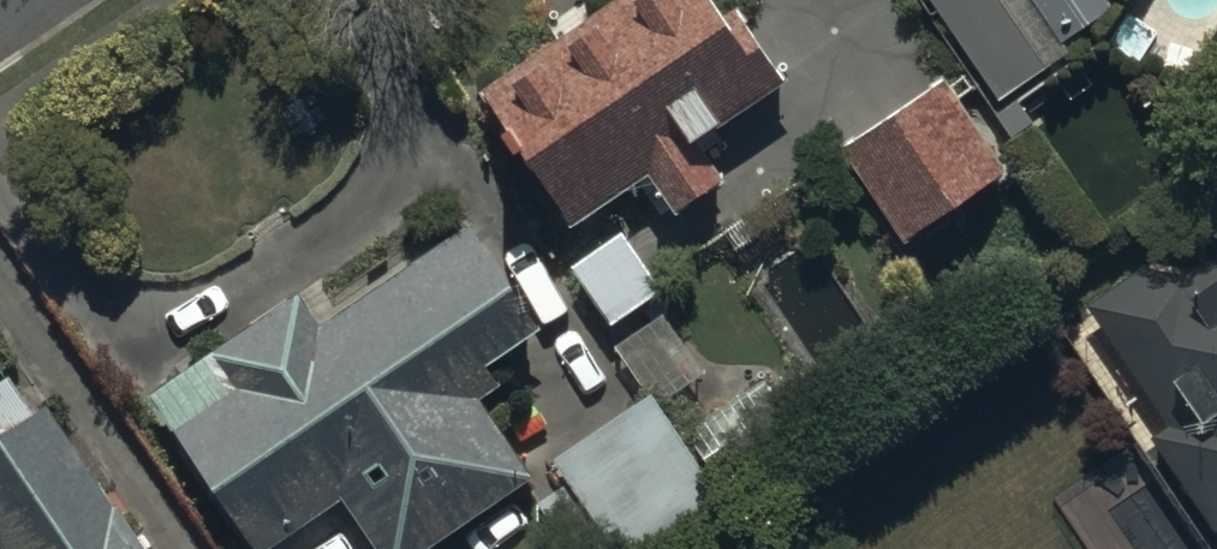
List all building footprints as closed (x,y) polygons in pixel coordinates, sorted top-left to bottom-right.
[(478,113),(507,154),(493,163),(525,210),(544,197),(575,242),(647,193),(652,200),(646,205),(662,228),(669,223),(680,238),(730,203),(706,168),(726,154),(722,148),(794,98),(742,23),(732,31),(710,0),(648,0),(478,113)] [(1003,109),(1119,29),(1108,13),(1122,4),(1119,0),(927,0),(1003,109)] [(1009,191),(947,92),(839,160),(902,259),(1009,191)] [(151,408),(246,548),(314,548),(357,520),(377,548),(447,548),(537,488),(488,415),(508,402),(494,381),(542,349),(466,237),(319,336),(300,308),(151,408)] [(618,251),(573,282),(620,349),(613,354),(657,416),(703,384),(694,371),(707,362),(675,315),(639,340),(630,327),(658,307),(618,251)] [(1085,316),(1164,436),(1150,446),(1214,544),(1216,542),(1216,267),(1187,286),(1138,280),(1085,316)] [(49,421),(31,433),(0,388),(0,548),(137,548),(49,421)] [(764,389),(686,444),(721,493),(799,438),(764,389)] [(652,412),(554,476),(568,496),(540,515),(563,548),(689,548),(726,524),(652,412)]
